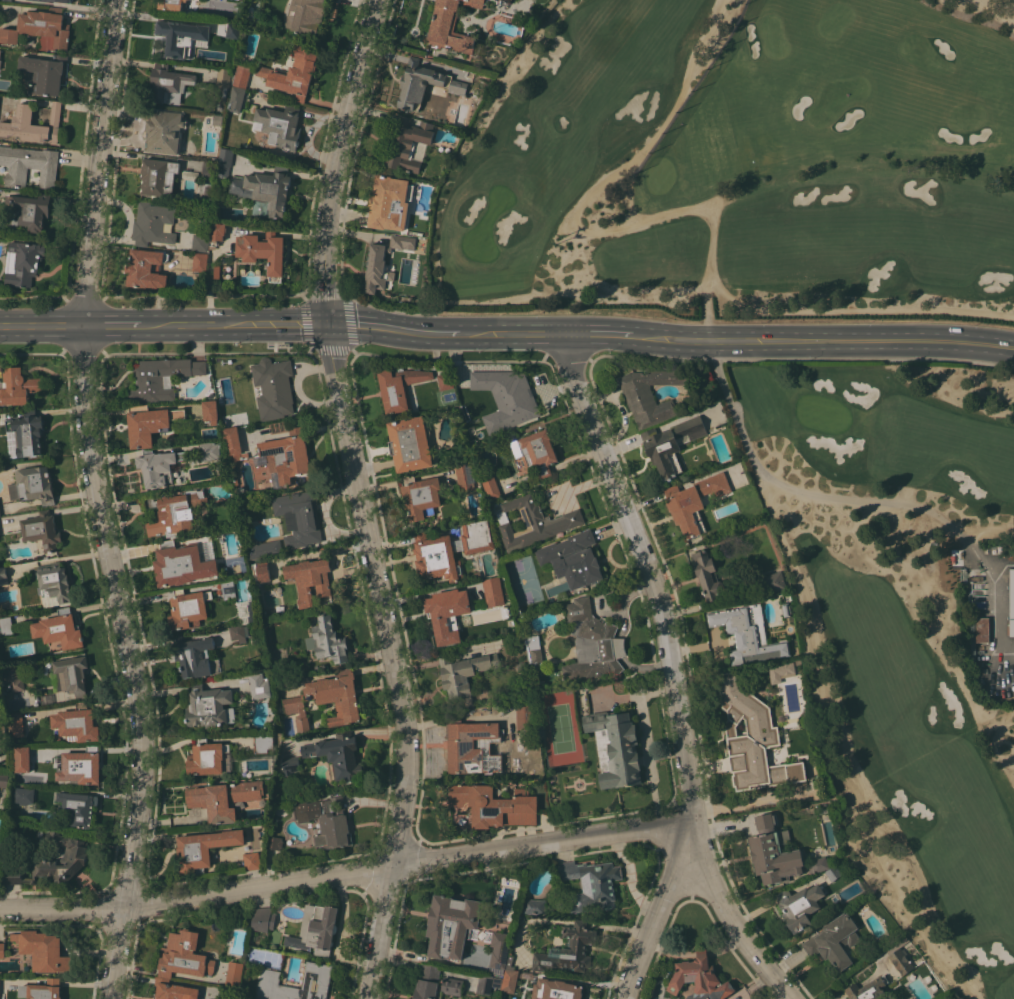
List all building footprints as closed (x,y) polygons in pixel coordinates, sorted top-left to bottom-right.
[(158,8),(159,0),(187,0),(186,2),(182,1),(181,11),(158,8)] [(283,28),(290,0),(325,0),(316,36),(283,28)] [(426,39),(436,0),(487,0),(486,4),(483,3),(481,9),(459,3),(452,31),(476,37),(472,54),(440,46),(440,48),(435,47),(436,45),(428,43),(428,39),(426,39)] [(257,13),(260,14),(259,23),(245,20),(248,3),(258,5),(257,13)] [(18,44),(0,42),(0,28),(17,29),(19,13),(24,13),(24,10),(39,12),(39,11),(49,12),(49,7),(62,8),(62,14),(63,14),(62,23),(69,24),(67,49),(55,48),(55,50),(48,49),(47,50),(38,49),(39,35),(19,33),(18,44)] [(191,39),(191,46),(194,46),(193,57),(189,57),(189,58),(185,58),(185,59),(164,56),(166,34),(155,33),(156,20),(196,25),(196,24),(211,26),(211,32),(209,32),(208,41),(191,39)] [(217,21),(240,24),(238,39),(225,37),(225,36),(216,35),(217,21)] [(285,72),(285,70),(289,71),(290,66),(293,66),(295,58),(292,57),(295,44),(302,46),(302,47),(318,51),(315,65),(317,65),(315,72),(313,71),(307,95),(305,95),(303,103),(294,100),(296,93),(294,92),(293,93),(287,92),(288,91),(266,85),(267,78),(254,75),(257,65),(270,68),(285,72)] [(29,57),(52,60),(53,54),(68,56),(67,63),(63,63),(62,74),(61,74),(59,96),(24,91),(26,70),(17,69),(19,57),(20,57),(20,55),(29,57)] [(464,96),(447,92),(448,87),(426,82),(421,103),(419,103),(417,111),(397,106),(401,88),(399,88),(403,71),(405,72),(409,55),(419,58),(417,65),(435,70),(435,71),(452,75),(451,79),(467,83),(464,96)] [(195,83),(183,81),(180,105),(150,101),(152,84),(150,83),(151,68),(154,69),(155,61),(168,62),(167,71),(196,74),(195,83)] [(232,84),(237,62),(251,66),(246,88),(232,84)] [(224,100),(215,100),(217,68),(230,69),(229,88),(225,87),(224,100)] [(246,88),(239,113),(226,109),(232,84),(246,88)] [(1,111),(0,110),(0,108),(0,96),(10,97),(9,110),(7,109),(6,111),(5,112),(1,111)] [(5,138),(0,137),(0,121),(7,122),(7,120),(10,120),(10,122),(12,122),(13,115),(15,115),(15,112),(17,112),(17,107),(15,107),(16,104),(17,104),(18,103),(33,104),(31,124),(49,126),(52,100),(61,101),(58,144),(50,143),(50,142),(43,141),(43,143),(37,143),(37,141),(36,141),(36,143),(30,142),(30,140),(29,140),(29,142),(26,142),(26,140),(24,140),(24,141),(21,141),(21,139),(21,135),(8,134),(8,136),(6,136),(5,138)] [(266,109),(266,107),(284,111),(286,104),(299,106),(297,115),(298,116),(296,126),(300,126),(295,150),(289,148),(287,150),(283,150),(281,146),(276,145),(276,144),(267,142),(270,132),(261,131),(263,122),(253,120),(256,107),(266,109)] [(145,138),(146,138),(147,130),(145,130),(146,119),(148,119),(149,109),(182,112),(181,116),(185,117),(183,131),(179,130),(178,143),(181,144),(181,141),(192,142),(191,155),(180,154),(180,152),(177,151),(177,153),(144,150),(145,138)] [(211,124),(212,114),(222,115),(221,125),(211,124)] [(433,131),(430,144),(426,143),(422,161),(421,161),(418,173),(384,165),(389,143),(385,141),(389,123),(396,125),(399,114),(411,117),(409,126),(414,128),(414,125),(419,127),(420,120),(433,123),(432,130),(433,131)] [(8,165),(0,165),(0,146),(42,150),(42,149),(58,150),(54,189),(38,188),(40,169),(27,167),(25,187),(4,185),(5,172),(7,172),(8,165)] [(230,166),(229,166),(228,176),(217,175),(219,164),(217,164),(219,147),(233,149),(230,166)] [(169,161),(168,161),(179,162),(178,172),(174,172),(171,196),(160,195),(159,199),(151,198),(152,194),(140,194),(142,178),(140,178),(142,158),(169,161)] [(202,163),(215,164),(214,178),(201,177),(202,163)] [(230,177),(244,179),(245,172),(255,174),(255,172),(273,174),(274,164),(288,166),(287,175),(290,176),(288,188),(287,188),(285,209),(283,209),(282,219),(268,217),(269,209),(268,209),(269,200),(237,196),(238,193),(228,192),(230,177)] [(182,170),(198,172),(197,179),(181,177),(182,170)] [(401,230),(385,227),(384,229),(368,226),(370,212),(367,211),(370,193),(373,193),(376,173),(391,176),(391,177),(409,180),(408,186),(411,186),(409,200),(406,199),(405,204),(404,204),(403,207),(405,209),(406,211),(406,213),(405,216),(403,218),(401,230)] [(212,183),(210,203),(198,202),(200,182),(212,183)] [(38,198),(39,192),(50,194),(48,218),(43,217),(41,234),(28,232),(28,225),(18,224),(19,209),(12,208),(12,206),(4,205),(5,195),(12,196),(12,195),(38,198)] [(176,233),(175,243),(148,240),(147,246),(134,245),(135,240),(131,239),(133,220),(136,221),(138,200),(150,202),(150,205),(175,207),(173,224),(164,223),(163,231),(176,233)] [(253,200),(267,202),(265,216),(251,214),(253,200)] [(217,240),(216,246),(209,245),(211,223),(225,224),(224,235),(223,235),(222,240),(217,240)] [(193,233),(209,235),(207,251),(191,250),(193,233)] [(243,261),(243,256),(235,256),(236,242),(237,242),(237,237),(243,237),(243,234),(258,234),(258,238),(268,238),(268,236),(283,236),(283,245),(285,245),(285,251),(283,251),(283,276),(280,276),(280,282),(269,282),(269,276),(268,276),(268,257),(257,257),(257,262),(243,261)] [(385,264),(386,265),(387,266),(387,264),(393,264),(393,271),(394,271),(394,280),(385,279),(384,289),(375,288),(375,294),(363,293),(370,242),(385,244),(385,245),(389,245),(390,234),(415,237),(414,250),(407,249),(407,251),(401,250),(402,249),(391,247),(390,252),(385,251),(384,260),(385,260),(384,264),(385,264)] [(4,284),(5,272),(7,251),(8,251),(9,241),(45,245),(44,255),(42,255),(41,260),(38,260),(36,276),(32,275),(31,287),(4,284)] [(166,287),(158,286),(158,288),(147,286),(147,288),(127,286),(128,274),(125,271),(126,265),(129,263),(131,248),(164,252),(164,253),(168,253),(168,259),(165,262),(163,262),(162,264),(155,263),(155,265),(153,265),(151,266),(151,271),(159,272),(159,273),(168,274),(166,287)] [(193,252),(207,253),(206,272),(191,270),(193,252)] [(250,364),(259,363),(259,361),(262,357),(266,356),(271,359),(271,362),(290,359),(293,375),(288,375),(293,402),(292,403),(294,413),(284,415),(284,417),(260,421),(256,396),(263,395),(261,385),(254,386),(250,364)] [(190,358),(191,361),(206,361),(206,374),(191,375),(191,376),(174,376),(174,375),(171,375),(171,388),(175,387),(175,400),(169,400),(169,399),(159,399),(159,401),(128,402),(127,390),(136,389),(136,377),(133,377),(132,364),(140,364),(139,360),(190,358)] [(12,404),(0,405),(0,389),(1,389),(1,388),(6,388),(6,382),(4,382),(3,372),(6,372),(5,367),(21,366),(21,374),(23,375),(24,376),(24,377),(24,378),(41,378),(41,391),(27,392),(28,404),(12,404)] [(377,371),(391,368),(392,372),(407,369),(432,371),(434,378),(406,384),(411,409),(386,414),(377,371)] [(671,398),(678,414),(639,430),(637,426),(638,426),(636,421),(635,422),(634,419),(635,418),(631,410),(630,411),(617,378),(623,376),(623,374),(629,372),(630,373),(633,371),(646,371),(646,373),(650,373),(650,370),(690,369),(691,383),(649,384),(650,386),(650,387),(650,388),(657,404),(671,398)] [(516,371),(516,373),(523,370),(540,415),(502,430),(494,411),(498,409),(490,389),(470,389),(470,371),(516,371)] [(436,375),(450,372),(453,388),(439,391),(436,375)] [(216,400),(218,418),(217,418),(217,424),(211,425),(211,419),(203,420),(202,401),(216,400)] [(131,449),(127,412),(129,412),(129,406),(148,404),(149,410),(169,408),(169,410),(185,408),(186,418),(174,419),(174,421),(171,421),(171,419),(170,420),(170,421),(171,428),(169,428),(169,430),(168,430),(168,432),(164,432),(164,430),(161,430),(162,431),(152,432),(153,447),(131,449)] [(43,427),(40,428),(41,436),(40,436),(41,449),(40,449),(40,452),(41,451),(41,454),(9,457),(5,420),(15,419),(15,418),(24,417),(23,410),(35,409),(36,416),(41,415),(42,417),(43,419),(44,423),(43,425),(43,427)] [(707,433),(678,445),(680,450),(674,452),(682,471),(675,473),(676,476),(671,478),(672,480),(669,481),(668,479),(662,481),(656,464),(653,465),(650,456),(649,456),(640,433),(655,427),(657,434),(671,428),(670,426),(699,414),(707,433)] [(393,455),(391,455),(388,441),(390,440),(386,422),(423,415),(423,417),(424,417),(425,425),(427,426),(429,429),(429,432),(430,435),(428,439),(430,447),(431,449),(432,451),(432,454),(431,456),(433,466),(397,473),(393,455)] [(311,472),(290,476),(292,483),(281,484),(281,486),(259,490),(258,482),(271,480),(268,463),(254,465),(253,457),(259,456),(257,442),(290,437),(288,428),(301,426),(303,434),(304,434),(311,472)] [(237,427),(242,453),(241,453),(241,459),(236,460),(237,462),(231,463),(230,461),(229,461),(228,455),(227,455),(222,429),(237,427)] [(550,439),(558,460),(548,464),(552,474),(539,479),(535,469),(527,472),(526,467),(523,468),(519,458),(522,457),(521,456),(516,458),(510,443),(517,440),(517,439),(546,428),(550,439)] [(208,432),(208,438),(216,438),(215,429),(201,429),(201,433),(208,432)] [(198,443),(214,442),(214,444),(218,443),(220,458),(200,461),(198,443)] [(181,460),(181,461),(177,462),(170,463),(171,473),(172,473),(173,479),(172,479),(173,483),(166,484),(167,485),(146,489),(146,485),(145,486),(142,467),(137,468),(135,457),(139,456),(139,455),(143,454),(142,449),(152,448),(153,452),(155,452),(155,454),(175,452),(185,451),(186,459),(181,460)] [(470,462),(475,487),(474,488),(474,489),(459,492),(454,465),(470,462)] [(7,484),(15,483),(14,470),(18,470),(17,469),(36,466),(36,467),(47,465),(48,471),(49,471),(54,504),(42,506),(41,497),(21,500),(19,498),(10,500),(7,484)] [(501,496),(488,500),(478,474),(491,469),(501,496)] [(712,499),(710,492),(699,496),(704,507),(698,510),(706,531),(686,539),(679,523),(676,525),(671,511),(670,511),(665,500),(667,499),(663,489),(677,484),(680,491),(693,485),(693,483),(723,471),(731,491),(712,499)] [(433,507),(434,514),(424,516),(425,518),(410,522),(407,510),(406,511),(401,486),(402,486),(400,477),(414,474),(415,481),(438,476),(441,489),(437,489),(441,505),(433,507)] [(208,505),(190,508),(193,529),(183,531),(184,534),(166,537),(166,533),(148,536),(146,520),(160,518),(159,511),(160,511),(160,507),(145,510),(143,498),(153,496),(154,501),(159,500),(158,497),(168,496),(168,497),(183,494),(182,491),(196,489),(197,490),(203,489),(204,497),(207,497),(208,505)] [(314,489),(317,508),(316,508),(322,541),(285,548),(283,536),(293,534),(292,530),(287,531),(284,514),(274,515),(270,497),(314,489)] [(501,537),(502,536),(498,525),(500,524),(495,513),(502,511),(500,504),(533,491),(543,517),(548,515),(550,520),(561,515),(579,507),(584,522),(507,553),(501,537)] [(43,539),(23,541),(20,519),(39,516),(39,511),(49,509),(50,515),(54,514),(55,524),(57,524),(58,531),(60,531),(61,541),(56,542),(57,551),(44,553),(44,552),(43,539)] [(486,519),(491,541),(493,541),(494,548),(464,554),(463,549),(454,551),(452,540),(461,539),(460,534),(463,534),(461,524),(486,519)] [(571,591),(565,575),(558,578),(552,562),(540,566),(534,550),(555,542),(556,543),(568,539),(567,537),(590,528),(596,542),(586,546),(587,548),(590,546),(594,557),(595,556),(596,559),(598,559),(599,561),(600,562),(600,563),(599,564),(600,567),(599,568),(603,578),(571,591)] [(424,579),(423,574),(418,575),(415,560),(417,560),(416,554),(414,554),(413,548),(415,547),(414,542),(415,541),(413,533),(425,531),(427,539),(449,534),(455,560),(460,559),(461,564),(459,565),(461,574),(462,573),(464,579),(459,580),(459,581),(450,583),(449,578),(445,578),(445,575),(424,579)] [(279,539),(281,553),(248,559),(245,545),(279,539)] [(152,560),(157,559),(155,549),(175,545),(176,548),(198,544),(202,561),(215,558),(219,574),(157,586),(152,560)] [(698,576),(697,576),(692,563),(693,563),(692,559),(693,559),(691,553),(694,552),(694,551),(705,548),(709,558),(711,557),(715,570),(713,570),(717,581),(720,580),(724,592),(717,595),(718,598),(707,602),(698,576)] [(299,563),(299,561),(309,560),(309,561),(328,558),(330,571),(327,572),(329,585),(328,585),(329,588),(330,588),(331,595),(317,597),(315,584),(309,585),(310,588),(311,587),(311,590),(310,590),(310,593),(312,592),(312,597),(312,598),(313,605),(308,606),(308,607),(299,609),(297,599),(300,599),(296,577),(285,579),(282,566),(299,563)] [(251,564),(255,563),(255,562),(267,560),(270,580),(259,582),(260,586),(256,586),(251,564)] [(59,605),(43,607),(41,594),(38,594),(37,588),(39,588),(37,572),(38,572),(37,566),(52,564),(52,562),(60,561),(61,567),(65,567),(66,570),(65,570),(65,573),(66,573),(71,604),(59,605)] [(8,584),(0,585),(0,567),(5,566),(8,584)] [(781,570),(786,588),(764,595),(758,578),(781,570)] [(481,580),(498,576),(503,599),(508,598),(509,601),(503,602),(504,604),(487,607),(481,580)] [(232,580),(234,596),(223,597),(220,582),(232,580)] [(170,631),(168,616),(172,615),(171,608),(173,608),(173,606),(171,606),(170,598),(174,597),(173,589),(183,587),(184,594),(203,591),(203,592),(211,591),(212,598),(205,599),(207,618),(199,619),(200,626),(170,631)] [(431,618),(428,619),(426,613),(423,599),(433,597),(432,593),(450,590),(451,592),(467,589),(467,592),(468,591),(469,595),(468,595),(470,604),(454,608),(461,642),(437,647),(431,618)] [(616,658),(624,668),(614,676),(611,673),(602,674),(602,676),(594,677),(594,675),(586,676),(586,675),(563,678),(561,665),(566,665),(566,663),(577,662),(574,639),(575,636),(570,633),(574,622),(566,624),(563,604),(573,602),(573,598),(589,595),(592,617),(592,616),(599,618),(600,616),(608,619),(607,622),(617,626),(613,636),(624,638),(623,642),(624,646),(624,649),(627,654),(616,658)] [(256,621),(239,624),(236,602),(253,599),(256,621)] [(790,613),(790,615),(783,616),(783,614),(782,614),(781,606),(782,606),(781,603),(787,602),(788,604),(789,604),(790,613)] [(763,622),(767,643),(779,641),(778,640),(786,638),(786,640),(788,640),(790,655),(731,665),(728,649),(736,648),(733,633),(726,634),(724,624),(708,627),(706,612),(759,603),(760,605),(761,605),(763,622)] [(43,636),(33,638),(30,624),(40,621),(39,619),(58,615),(57,609),(69,606),(71,613),(72,613),(75,625),(78,625),(79,629),(80,629),(84,646),(63,650),(61,639),(44,642),(43,636)] [(502,609),(510,608),(512,620),(505,621),(502,609)] [(333,630),(335,630),(337,638),(345,636),(347,649),(346,649),(348,661),(334,664),(333,659),(332,659),(331,656),(327,657),(327,656),(316,658),(314,648),(306,650),(304,638),(312,636),(311,626),(319,624),(317,615),(330,613),(333,630)] [(1,635),(0,629),(0,618),(11,616),(14,632),(1,635)] [(989,642),(976,642),(975,617),(988,617),(989,642)] [(231,640),(229,627),(243,625),(243,626),(246,625),(248,636),(245,636),(245,642),(238,643),(238,639),(231,640)] [(179,659),(175,660),(173,653),(175,652),(172,637),(185,635),(186,640),(212,636),(212,640),(214,640),(215,644),(214,644),(214,648),(208,648),(209,661),(217,660),(219,670),(210,671),(211,675),(195,677),(195,676),(182,678),(179,659)] [(544,667),(532,669),(529,650),(528,644),(539,642),(540,648),(544,667)] [(447,689),(443,690),(441,678),(442,678),(438,658),(450,655),(452,663),(456,662),(456,661),(497,653),(499,666),(474,671),(474,674),(467,676),(468,682),(469,682),(471,694),(448,698),(447,689)] [(58,672),(54,673),(52,661),(69,658),(69,657),(74,656),(75,657),(85,655),(88,667),(83,668),(85,678),(83,678),(86,696),(76,699),(74,692),(69,693),(68,689),(61,690),(58,672)] [(517,665),(519,662),(523,661),(527,664),(528,668),(525,672),(520,672),(517,669),(517,665)] [(793,661),(795,675),(781,677),(781,682),(771,684),(768,666),(793,661)] [(10,691),(6,667),(15,666),(17,677),(21,676),(24,689),(10,691)] [(295,715),(299,715),(299,712),(284,715),(281,699),(301,695),(301,694),(303,694),(302,688),(302,685),(303,684),(317,680),(318,679),(328,677),(329,678),(336,677),(334,669),(350,667),(351,671),(353,671),(354,679),(353,679),(359,720),(349,722),(349,723),(327,727),(326,717),(336,716),(334,702),(317,704),(316,698),(303,700),(304,710),(305,709),(306,716),(307,716),(309,730),(296,733),(294,718),(296,718),(295,715)] [(1011,668),(1013,676),(1013,682),(1007,703),(1000,701),(1007,680),(1004,670),(1011,668)] [(713,674),(735,669),(738,688),(767,706),(770,725),(775,726),(777,743),(764,747),(767,766),(801,761),(804,780),(733,790),(721,720),(725,718),(724,711),(719,706),(713,674)] [(270,670),(271,679),(268,679),(269,690),(273,689),(274,696),(251,699),(247,674),(261,672),(261,671),(270,670)] [(202,690),(221,688),(221,690),(231,689),(233,703),(223,704),(223,708),(233,707),(233,708),(235,721),(234,722),(222,723),(222,726),(206,727),(206,724),(201,725),(202,727),(194,728),(193,726),(187,727),(185,703),(188,702),(187,693),(189,692),(188,684),(201,682),(202,690)] [(59,727),(51,728),(50,714),(58,713),(58,711),(76,709),(75,703),(87,702),(87,708),(92,708),(93,726),(98,725),(100,740),(80,741),(80,743),(66,744),(65,735),(60,735),(60,734),(59,727)] [(516,703),(532,703),(532,729),(516,729),(516,703)] [(616,787),(616,786),(601,788),(598,772),(601,772),(594,730),(584,732),(581,715),(590,714),(590,713),(606,710),(606,711),(607,711),(608,714),(629,711),(630,720),(632,720),(632,723),(635,723),(638,743),(635,743),(636,751),(637,751),(640,769),(639,770),(641,783),(616,787)] [(23,729),(22,729),(23,736),(10,737),(7,713),(21,711),(23,729)] [(448,773),(447,739),(448,739),(448,723),(449,723),(449,715),(461,715),(461,723),(498,722),(499,738),(481,738),(481,748),(483,748),(483,755),(508,755),(508,766),(488,766),(488,768),(472,769),(472,768),(468,768),(468,773),(448,773)] [(350,729),(351,736),(354,735),(355,740),(357,740),(357,742),(356,744),(356,749),(354,749),(356,762),(361,761),(363,775),(355,776),(356,782),(344,784),(343,779),(334,780),(331,761),(328,762),(327,754),(321,755),(321,756),(315,757),(314,755),(310,756),(310,755),(301,756),(300,745),(314,743),(314,740),(324,739),(323,733),(335,732),(335,731),(350,729)] [(272,733),(273,748),(267,749),(267,752),(254,753),(253,734),(272,733)] [(188,775),(188,774),(187,774),(186,761),(187,761),(187,754),(193,754),(193,745),(195,745),(194,736),(206,735),(207,743),(222,742),(222,744),(229,744),(230,752),(231,752),(231,756),(275,754),(276,774),(268,774),(267,759),(230,761),(230,771),(222,772),(222,773),(188,775)] [(99,784),(78,784),(78,780),(64,780),(64,781),(56,781),(56,779),(54,779),(54,771),(55,771),(55,755),(62,755),(62,752),(86,752),(86,745),(97,745),(97,752),(99,752),(99,784)] [(30,772),(19,772),(19,774),(16,774),(16,772),(15,772),(14,747),(29,746),(30,772)] [(298,756),(300,770),(291,771),(291,775),(284,777),(283,768),(281,768),(280,759),(282,759),(282,758),(298,756)] [(7,788),(0,787),(0,772),(9,773),(9,774),(11,774),(11,779),(8,778),(7,788)] [(209,825),(207,807),(203,808),(203,806),(188,808),(188,806),(187,806),(187,802),(186,802),(184,789),(185,789),(185,788),(206,786),(262,780),(263,794),(261,795),(261,799),(229,802),(229,807),(235,807),(236,822),(209,825)] [(498,824),(498,828),(491,828),(491,825),(489,825),(489,828),(472,828),(472,805),(468,805),(468,801),(466,802),(465,803),(463,806),(449,806),(448,785),(489,784),(489,785),(493,785),(493,798),(513,798),(513,795),(514,795),(514,787),(528,787),(528,795),(536,795),(536,824),(498,824)] [(34,788),(33,803),(27,803),(26,804),(20,804),(19,802),(13,802),(14,787),(34,788)] [(97,796),(97,802),(97,804),(96,807),(92,806),(90,829),(69,827),(70,820),(61,820),(62,800),(59,800),(59,801),(56,801),(57,792),(97,796)] [(309,821),(298,823),(297,818),(294,819),(293,809),(295,809),(295,803),(306,801),(306,802),(320,800),(320,801),(321,800),(323,798),(328,798),(342,795),(345,809),(343,809),(344,814),(346,814),(349,831),(350,831),(352,844),(324,850),(323,845),(315,846),(313,835),(322,834),(318,817),(315,818),(315,817),(312,818),(312,819),(309,820),(309,821)] [(469,809),(451,810),(452,822),(457,822),(457,828),(470,828),(469,809)] [(758,829),(757,829),(754,816),(771,812),(774,832),(788,829),(790,842),(779,844),(781,854),(800,850),(803,865),(801,865),(802,872),(789,875),(790,881),(782,882),(782,881),(763,884),(761,874),(756,875),(753,862),(751,849),(748,836),(759,834),(758,829)] [(223,832),(222,831),(226,830),(243,828),(245,844),(209,847),(211,866),(204,867),(204,874),(196,875),(196,873),(181,874),(179,857),(178,857),(177,847),(178,847),(177,836),(223,832)] [(32,860),(59,860),(64,855),(66,847),(44,841),(46,831),(49,832),(50,829),(59,831),(59,834),(88,841),(86,852),(88,852),(84,865),(84,864),(66,881),(66,883),(56,884),(54,875),(36,875),(36,884),(30,884),(30,881),(22,882),(22,883),(3,884),(2,868),(21,867),(21,872),(23,872),(23,877),(32,877),(32,860)] [(281,837),(281,840),(282,840),(281,848),(279,847),(279,850),(265,848),(267,835),(281,837)] [(258,851),(261,868),(245,870),(242,853),(258,851)] [(830,867),(813,874),(812,872),(809,873),(807,868),(809,867),(808,865),(811,864),(809,862),(825,855),(830,867)] [(612,861),(613,866),(620,865),(622,878),(611,880),(614,897),(613,897),(615,906),(568,915),(565,895),(583,892),(580,876),(559,880),(556,863),(574,860),(575,864),(576,863),(577,864),(582,863),(586,862),(587,864),(594,863),(594,864),(612,861)] [(835,887),(824,871),(836,866),(846,879),(835,887)] [(806,886),(808,889),(818,883),(825,894),(816,900),(820,907),(807,915),(811,923),(793,934),(781,914),(783,912),(778,904),(780,903),(775,894),(787,887),(791,895),(806,886)] [(431,905),(432,905),(433,899),(431,899),(432,892),(445,894),(445,896),(453,897),(452,898),(465,901),(466,898),(481,901),(479,910),(481,910),(477,929),(471,928),(469,938),(465,938),(461,959),(458,959),(457,961),(427,955),(431,937),(426,936),(428,924),(427,924),(431,905)] [(545,900),(544,914),(523,913),(524,898),(545,900)] [(305,903),(325,907),(325,905),(338,907),(335,924),(336,925),(337,929),(336,932),(334,934),(333,933),(332,941),(332,942),(332,945),(331,946),(329,958),(313,955),(314,947),(309,946),(309,948),(308,948),(307,949),(298,947),(298,948),(290,946),(290,945),(283,945),(285,935),(301,938),(302,936),(299,936),(305,903)] [(250,929),(254,908),(270,906),(270,908),(271,908),(270,912),(276,913),(273,929),(267,928),(267,932),(250,929)] [(810,958),(800,944),(816,933),(823,928),(822,927),(844,912),(845,914),(847,912),(857,927),(854,930),(860,939),(850,947),(847,943),(842,946),(852,961),(852,962),(838,972),(828,957),(825,959),(819,951),(810,958)] [(587,920),(586,929),(596,930),(595,944),(586,943),(585,955),(590,955),(589,967),(585,967),(584,972),(573,971),(573,970),(546,968),(546,971),(531,970),(532,952),(548,953),(548,947),(552,947),(552,946),(558,947),(558,948),(571,948),(572,938),(562,937),(562,933),(560,933),(561,925),(573,926),(574,919),(587,920)] [(157,976),(161,947),(167,948),(169,932),(178,933),(178,929),(182,929),(184,927),(189,928),(190,931),(199,932),(196,950),(193,949),(193,952),(204,954),(203,955),(207,955),(206,958),(215,960),(213,973),(212,972),(212,975),(204,973),(204,976),(172,971),(170,978),(157,976)] [(33,953),(19,953),(19,942),(16,942),(16,940),(10,940),(10,933),(22,933),(21,930),(37,930),(37,932),(47,932),(47,935),(57,935),(57,937),(60,937),(60,956),(71,956),(71,970),(57,970),(57,971),(40,972),(40,971),(33,971),(33,953)] [(494,946),(490,945),(493,932),(511,936),(508,951),(507,950),(503,968),(490,965),(494,946)] [(903,938),(907,942),(900,947),(902,949),(903,948),(908,955),(906,956),(914,967),(901,976),(887,955),(888,955),(885,950),(903,938)] [(735,990),(722,998),(685,998),(687,995),(694,992),(694,988),(695,988),(695,981),(685,982),(680,990),(679,990),(676,995),(666,990),(669,984),(668,984),(676,970),(675,962),(682,962),(682,961),(689,960),(689,961),(693,961),(696,957),(696,949),(706,948),(706,955),(707,955),(708,965),(713,964),(713,965),(714,966),(714,971),(714,972),(721,982),(720,982),(721,985),(728,980),(735,990)] [(507,955),(513,956),(511,966),(514,966),(513,970),(504,968),(507,955)] [(229,960),(243,963),(239,986),(225,983),(229,960)] [(332,965),(326,998),(255,998),(261,966),(277,969),(277,970),(280,971),(278,984),(301,988),(306,960),(332,965)] [(440,967),(435,998),(413,998),(415,987),(417,988),(422,963),(440,967)] [(513,970),(518,971),(513,994),(499,991),(500,988),(502,978),(504,968),(513,970)] [(475,992),(479,973),(502,978),(500,988),(491,986),(489,995),(475,992)] [(885,995),(878,998),(849,998),(848,997),(848,996),(844,989),(855,982),(859,988),(874,979),(874,980),(883,974),(888,981),(885,983),(886,984),(883,986),(883,985),(880,987),(885,995)] [(199,988),(197,998),(156,998),(157,996),(155,996),(157,985),(154,984),(155,976),(157,976),(170,978),(169,983),(184,985),(184,986),(199,988)] [(463,980),(460,996),(441,992),(442,991),(441,991),(443,976),(463,980)] [(61,996),(61,998),(60,998),(31,998),(27,998),(27,997),(19,996),(19,985),(27,985),(27,984),(46,985),(47,977),(60,978),(60,996),(61,996)] [(582,993),(581,998),(530,998),(533,982),(536,983),(537,977),(565,981),(565,982),(581,985),(580,986),(582,986),(581,993),(582,993)] [(230,989),(229,998),(217,998),(218,987),(230,989)]
